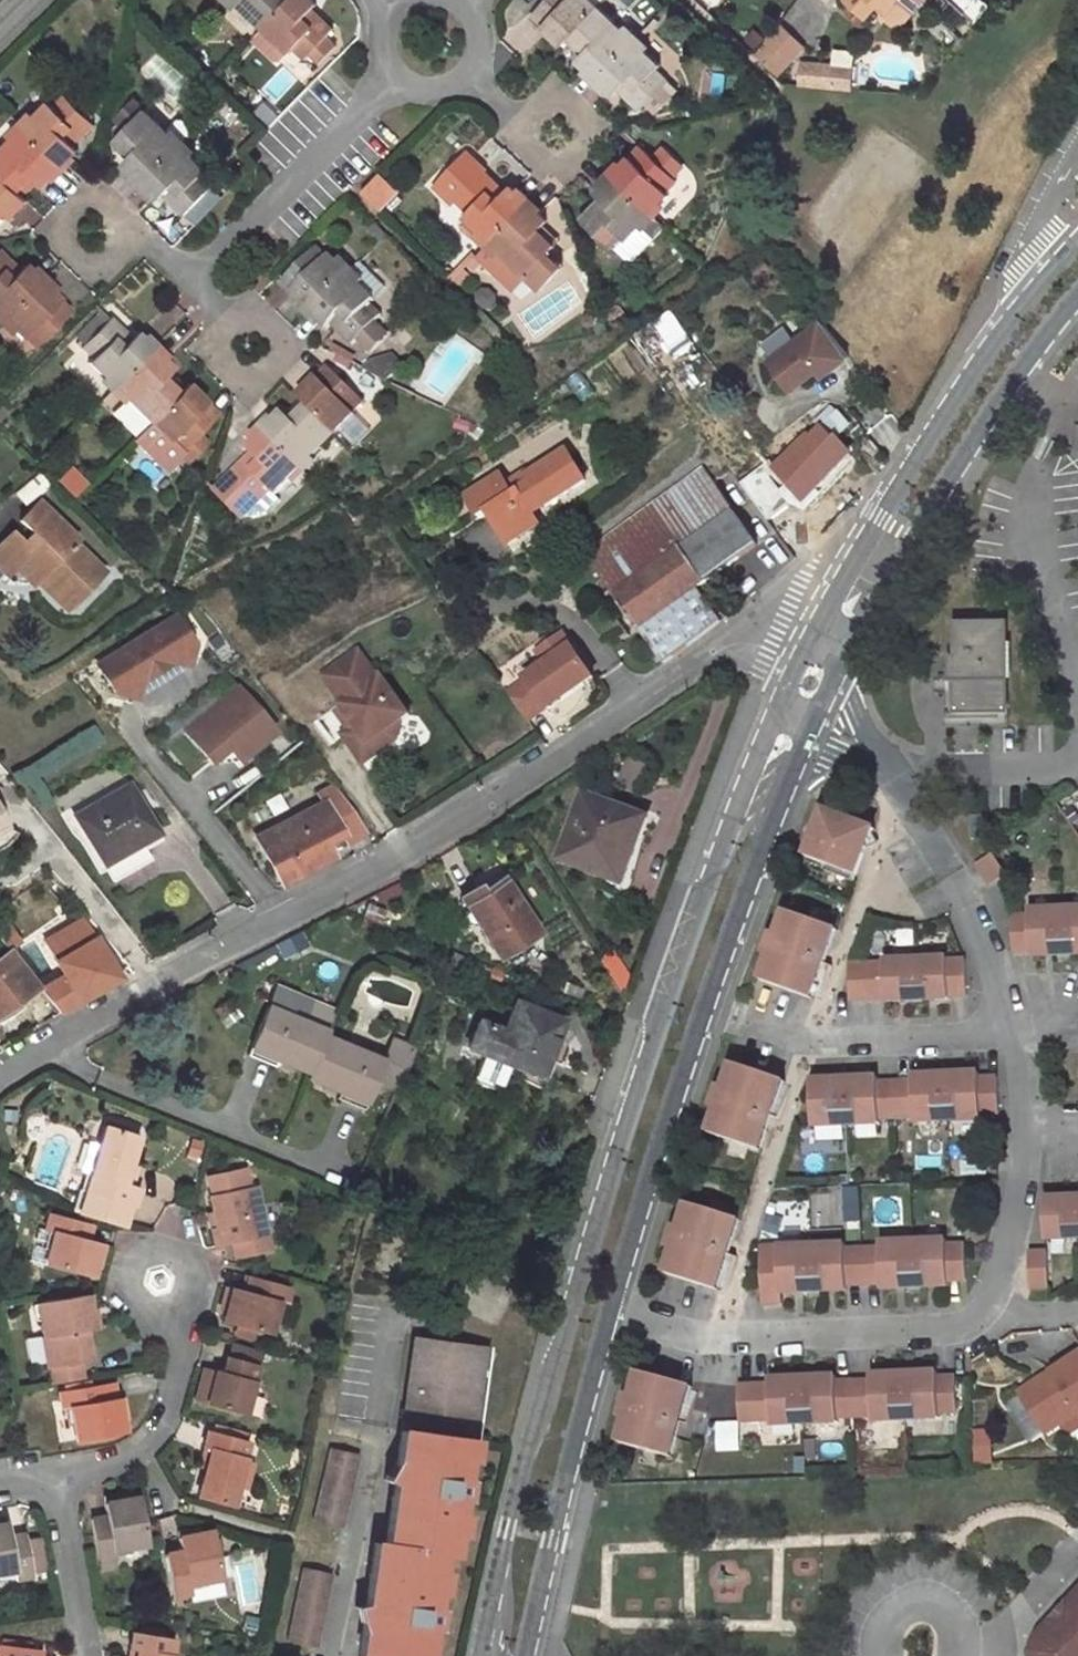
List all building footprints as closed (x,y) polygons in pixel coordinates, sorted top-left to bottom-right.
[(263,26),(288,0),(235,0),(263,26)] [(318,5),(313,0),(288,0),(263,26),(251,38),(271,57),(279,57),(287,49),(289,51),(293,47),(306,58),(310,53),(320,63),(337,45),(327,36),(333,30),(313,10),(318,5)] [(533,16),(562,45),(570,37),(600,6),(605,0),(548,0),(533,16)] [(866,19),(879,4),(885,10),(893,0),(846,0),(866,19)] [(635,40),(600,6),(570,37),(587,52),(578,61),(599,80),(635,40)] [(775,29),(752,53),(776,75),(798,51),(775,29)] [(658,70),(662,65),(635,40),(599,80),(616,96),(622,89),(643,108),(647,103),(658,112),(674,95),(664,86),(669,80),(658,70)] [(854,88),(853,59),(798,61),(799,90),(854,88)] [(93,121),(64,93),(53,105),(49,101),(24,125),(63,164),(80,148),(74,141),(93,121)] [(165,130),(135,101),(116,119),(126,129),(116,139),(131,156),(126,160),(123,164),(142,182),(180,144),(193,131),(183,120),(175,120),(165,130)] [(43,184),(63,164),(24,125),(0,150),(0,171),(21,192),(35,177),(43,184)] [(131,156),(116,139),(111,144),(126,160),(131,156)] [(646,150),(665,169),(676,158),(657,139),(646,150)] [(202,174),(207,169),(180,144),(142,182),(158,198),(164,193),(185,214),(213,184),(202,174)] [(646,150),(642,147),(613,177),(652,214),(671,195),(667,192),(678,181),(665,169),(646,150)] [(528,203),(513,187),(507,193),(485,173),(487,171),(468,153),(435,187),(454,206),(458,201),(471,212),(466,218),(491,241),(528,203)] [(5,211),(11,217),(28,199),(21,192),(0,171),(0,216),(5,211)] [(378,208),(396,189),(379,173),(361,192),(378,208)] [(603,199),(583,220),(613,247),(623,236),(629,240),(652,214),(613,177),(597,193),(603,199)] [(545,227),(548,223),(528,203),(491,241),(528,277),(529,276),(542,290),(563,267),(550,253),(556,246),(541,231),(545,227)] [(386,234),(375,224),(369,230),(380,241),(386,234)] [(541,231),(556,246),(561,243),(545,227),(541,231)] [(350,274),(331,255),(329,259),(317,247),(282,284),(311,313),(350,274)] [(0,254),(0,319),(38,281),(23,264),(16,270),(0,254)] [(334,324),(355,344),(358,340),(372,355),(390,338),(374,324),(383,315),(372,305),(388,288),(362,261),(350,274),(311,313),(329,330),(334,324)] [(68,310),(38,281),(0,319),(0,320),(19,339),(22,336),(32,347),(68,310)] [(154,348),(137,332),(131,339),(109,318),(81,346),(93,358),(88,362),(114,388),(154,348)] [(821,321),(768,361),(791,390),(818,370),(825,377),(849,357),(821,321)] [(354,357),(335,347),(331,353),(351,364),(354,357)] [(164,375),(172,367),(154,348),(114,388),(149,422),(180,391),(164,375)] [(363,400),(328,366),(299,395),(307,403),(337,433),(357,414),(353,410),(363,400)] [(198,434),(217,414),(187,384),(180,391),(149,422),(168,441),(170,439),(181,449),(176,454),(177,455),(186,463),(206,442),(198,434)] [(291,420),(283,410),(263,431),(302,469),(337,433),(307,403),(291,420)] [(850,426),(837,413),(810,441),(808,438),(776,470),(790,484),(807,503),(839,470),(823,455),(850,426)] [(149,422),(133,438),(163,468),(177,455),(176,454),(181,449),(170,439),(168,441),(149,422)] [(254,452),(219,490),(246,516),(250,512),(273,490),(278,494),(302,469),(263,431),(248,447),(254,452)] [(588,481),(568,452),(529,477),(550,505),(588,481)] [(758,545),(704,468),(585,553),(665,664),(695,642),(722,621),(699,588),(758,545)] [(790,484),(776,470),(770,476),(784,490),(790,484)] [(501,475),(467,498),(480,518),(491,511),(511,542),(542,524),(534,512),(546,504),(548,507),(550,505),(529,477),(526,473),(508,485),(501,475)] [(278,494),(273,490),(250,512),(254,517),(270,511),(282,499),(278,494)] [(817,524),(794,499),(774,516),(798,542),(817,524)] [(39,502),(20,520),(32,533),(23,541),(12,530),(0,543),(0,568),(5,573),(14,565),(32,583),(43,573),(50,580),(47,583),(69,604),(101,571),(73,543),(77,539),(39,502)] [(121,652),(99,666),(114,690),(136,695),(140,679),(171,659),(188,663),(193,642),(177,616),(155,631),(152,626),(118,647),(121,652)] [(1007,704),(1005,620),(955,619),(954,653),(949,654),(949,676),(954,676),(954,707),(1007,708),(1007,704)] [(548,711),(593,678),(561,633),(536,651),(545,665),(507,693),(527,721),(545,708),(548,711)] [(358,648),(323,673),(342,701),(340,702),(354,723),(341,732),(356,752),(373,740),(381,751),(397,738),(400,720),(409,714),(380,673),(378,675),(358,648)] [(205,757),(206,763),(236,760),(273,729),(237,685),(183,729),(205,757)] [(110,880),(148,858),(139,842),(156,832),(128,784),(74,815),(110,880)] [(281,884),(333,857),(330,851),(325,842),(340,834),(344,842),(363,829),(333,786),(319,794),(323,801),(257,838),(281,884)] [(647,818),(585,795),(560,860),(622,883),(647,818)] [(873,831),(822,812),(805,859),(856,878),(873,831)] [(971,816),(971,839),(989,838),(988,816),(971,816)] [(330,851),(344,842),(340,834),(325,842),(330,851)] [(993,854),(978,863),(991,884),(1006,874),(993,854)] [(538,932),(506,882),(483,897),(477,888),(461,899),(498,957),(538,932)] [(1013,953),(1030,953),(1031,958),(1069,957),(1077,956),(1077,904),(1029,906),(1029,917),(1011,918),(1013,953)] [(836,932),(785,914),(777,938),(773,936),(765,958),(769,959),(761,983),(811,1001),(836,932)] [(56,961),(96,938),(85,919),(45,942),(56,961)] [(285,958),(306,947),(298,933),(276,944),(285,958)] [(120,978),(96,938),(56,961),(64,976),(39,988),(59,1013),(120,978)] [(36,988),(10,952),(0,958),(0,1012),(36,988)] [(884,964),(848,965),(850,1001),(867,1000),(885,999),(885,1002),(949,999),(949,997),(958,996),(967,996),(965,961),(948,961),(948,959),(884,961),(884,964)] [(503,972),(491,967),(488,977),(499,982),(503,972)] [(555,1039),(562,1019),(515,1001),(502,1030),(479,1020),(468,1047),(481,1052),(472,1075),(498,1085),(507,1062),(535,1074),(542,1055),(560,1062),(568,1044),(555,1039)] [(327,1029),(269,1005),(252,1042),(278,1052),(276,1058),(309,1072),(324,1035),(327,1029)] [(369,1094),(384,1059),(324,1035),(309,1072),(307,1078),(340,1091),(343,1084),(369,1094)] [(278,1052),(252,1042),(248,1054),(274,1064),(276,1058),(278,1052)] [(398,1087),(410,1047),(396,1043),(383,1082),(398,1087)] [(783,1083),(732,1066),(724,1090),(720,1089),(713,1110),(716,1111),(708,1135),(760,1153),(783,1083)] [(810,1081),(812,1127),(879,1124),(878,1119),(913,1117),(913,1123),(980,1120),(980,1115),(997,1114),(996,1078),(978,1079),(978,1073),(972,1073),(929,1076),(911,1076),(911,1082),(896,1082),(877,1083),(877,1078),(845,1079),(810,1081)] [(363,1107),(369,1094),(343,1084),(340,1091),(338,1097),(363,1107)] [(107,1132),(82,1217),(113,1226),(118,1210),(128,1213),(132,1214),(137,1196),(134,1195),(125,1193),(132,1171),(140,1142),(107,1132)] [(212,1175),(215,1194),(243,1189),(240,1170),(212,1175)] [(132,1171),(125,1193),(134,1195),(140,1174),(132,1171)] [(213,1227),(215,1243),(233,1240),(235,1258),(270,1252),(260,1187),(243,1189),(215,1194),(213,1194),(218,1226),(213,1227)] [(1046,1199),(1048,1241),(1077,1239),(1077,1197),(1059,1198),(1046,1199)] [(738,1221),(686,1205),(679,1230),(675,1229),(669,1250),(672,1251),(665,1276),(716,1292),(738,1221)] [(118,1210),(113,1226),(123,1229),(128,1213),(118,1210)] [(51,1235),(43,1266),(90,1278),(98,1245),(84,1242),(88,1227),(48,1216),(44,1232),(51,1235)] [(758,1249),(760,1306),(780,1305),(779,1294),(809,1293),(848,1291),(848,1285),(865,1285),(882,1284),(882,1290),(900,1289),(945,1287),(951,1286),(951,1281),(969,1280),(967,1245),(950,1246),(949,1240),(880,1243),(881,1249),(846,1250),(846,1245),(758,1249)] [(1030,1254),(1032,1290),(1051,1289),(1049,1253),(1030,1254)] [(233,1291),(227,1312),(224,1324),(235,1327),(232,1338),(252,1344),(256,1331),(268,1335),(277,1303),(290,1307),(294,1292),(248,1279),(244,1294),(233,1291)] [(227,1312),(233,1291),(226,1289),(220,1309),(227,1312)] [(40,1301),(49,1369),(54,1368),(85,1364),(90,1364),(86,1332),(94,1331),(92,1315),(89,1295),(40,1301)] [(101,1330),(98,1314),(92,1315),(94,1331),(101,1330)] [(411,1348),(447,1353),(452,1350),(460,1349),(467,1350),(474,1353),(479,1358),(483,1365),(484,1372),(483,1376),(487,1349),(412,1339),(411,1348)] [(397,1498),(390,1497),(383,1543),(373,1542),(364,1608),(370,1609),(368,1626),(362,1625),(357,1655),(427,1655),(431,1626),(436,1627),(439,1605),(434,1604),(441,1551),(452,1553),(460,1495),(467,1496),(469,1479),(462,1478),(467,1439),(474,1391),(479,1386),(482,1379),(483,1376),(484,1372),(483,1365),(479,1358),(474,1353),(467,1350),(460,1349),(452,1350),(447,1353),(411,1348),(406,1382),(404,1396),(411,1396),(410,1407),(403,1406),(395,1462),(402,1463),(397,1498)] [(215,1373),(210,1388),(201,1385),(196,1403),(238,1414),(251,1365),(227,1358),(222,1375),(215,1373)] [(1022,1395),(1050,1436),(1077,1418),(1077,1358),(1022,1395)] [(57,1386),(87,1381),(85,1364),(54,1368),(57,1386)] [(205,1370),(201,1385),(210,1388),(215,1373),(205,1370)] [(768,1385),(736,1387),(738,1422),(770,1421),(770,1426),(839,1423),(839,1418),(873,1416),(873,1422),(942,1419),(942,1413),(960,1412),(958,1377),(940,1378),(940,1372),(937,1372),(896,1374),(871,1375),(871,1381),(852,1381),(837,1382),(837,1377),(793,1379),(768,1380),(768,1385)] [(691,1387),(638,1374),(632,1398),(628,1397),(622,1419),(626,1420),(620,1445),(672,1458),(691,1387)] [(474,1391),(467,1439),(474,1440),(483,1376),(482,1379),(479,1386),(474,1391)] [(72,1411),(77,1441),(123,1434),(117,1403),(107,1405),(104,1388),(61,1395),(63,1412),(72,1411)] [(1006,1401),(1030,1443),(1042,1436),(1019,1394),(1006,1401)] [(403,1406),(410,1407),(411,1396),(404,1396),(403,1401),(403,1406)] [(1065,1432),(1070,1439),(1077,1434),(1077,1424),(1065,1432)] [(209,1455),(205,1472),(197,1501),(229,1509),(245,1446),(205,1436),(201,1452),(209,1455)] [(329,1447),(312,1519),(340,1526),(357,1453),(329,1447)] [(201,1452),(196,1470),(205,1472),(209,1455),(201,1452)] [(392,1479),(390,1497),(397,1498),(402,1463),(395,1462),(392,1479)] [(101,1498),(124,1495),(123,1488),(101,1491),(101,1498)] [(113,1545),(143,1541),(136,1494),(124,1495),(101,1498),(103,1512),(90,1514),(96,1558),(114,1556),(113,1545)] [(13,1567),(15,1580),(30,1577),(29,1570),(42,1568),(36,1534),(23,1536),(22,1532),(8,1535),(6,1521),(0,1522),(0,1569),(13,1567)] [(186,1584),(220,1577),(210,1532),(177,1538),(179,1550),(163,1553),(172,1595),(188,1592),(186,1584)] [(300,1569),(287,1641),(315,1646),(329,1574),(300,1569)] [(1070,1598),(1060,1605),(1045,1617),(1044,1618),(1051,1625),(1039,1636),(1034,1644),(1033,1650),(1033,1655),(1077,1655),(1077,1594),(1070,1598)] [(363,1616),(362,1625),(368,1626),(370,1609),(364,1608),(363,1616)] [(139,1637),(163,1640),(164,1633),(140,1629),(139,1637)] [(31,1646),(31,1636),(0,1632),(0,1642),(31,1646)] [(172,1642),(163,1640),(139,1637),(130,1635),(127,1649),(135,1650),(134,1655),(169,1655),(172,1642)] [(38,1647),(31,1646),(0,1642),(0,1655),(37,1655),(38,1647)]
